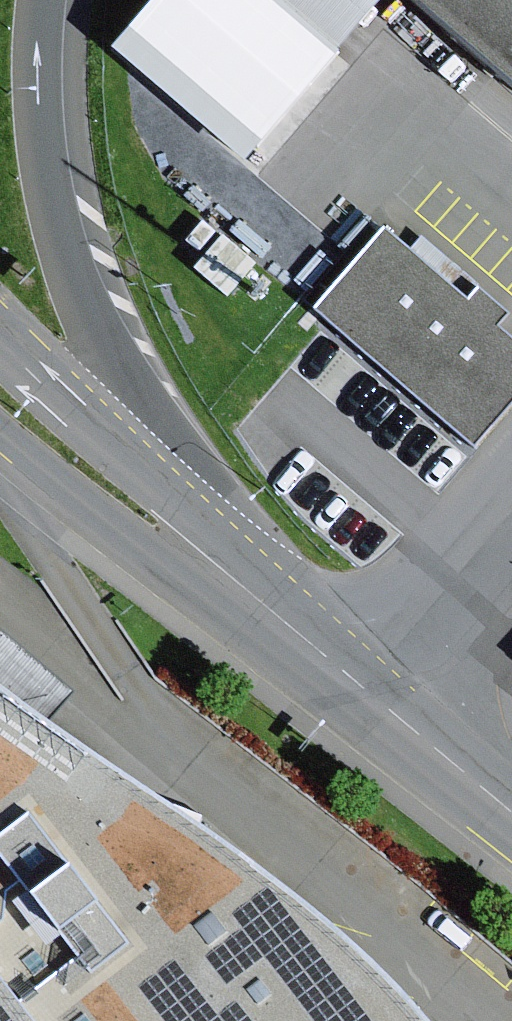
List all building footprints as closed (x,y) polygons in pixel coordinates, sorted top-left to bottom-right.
[(335,52),(380,0),(275,0),(335,52)] [(511,97),(511,0),(401,0),(511,97)] [(379,230),(309,313),(470,450),(511,401),(511,345),(493,329),(505,316),(474,290),(464,302),(379,230)] [(398,1013),(275,898),(124,800),(38,742),(67,704),(0,649),(0,1020),(404,1020),(398,1013)]
